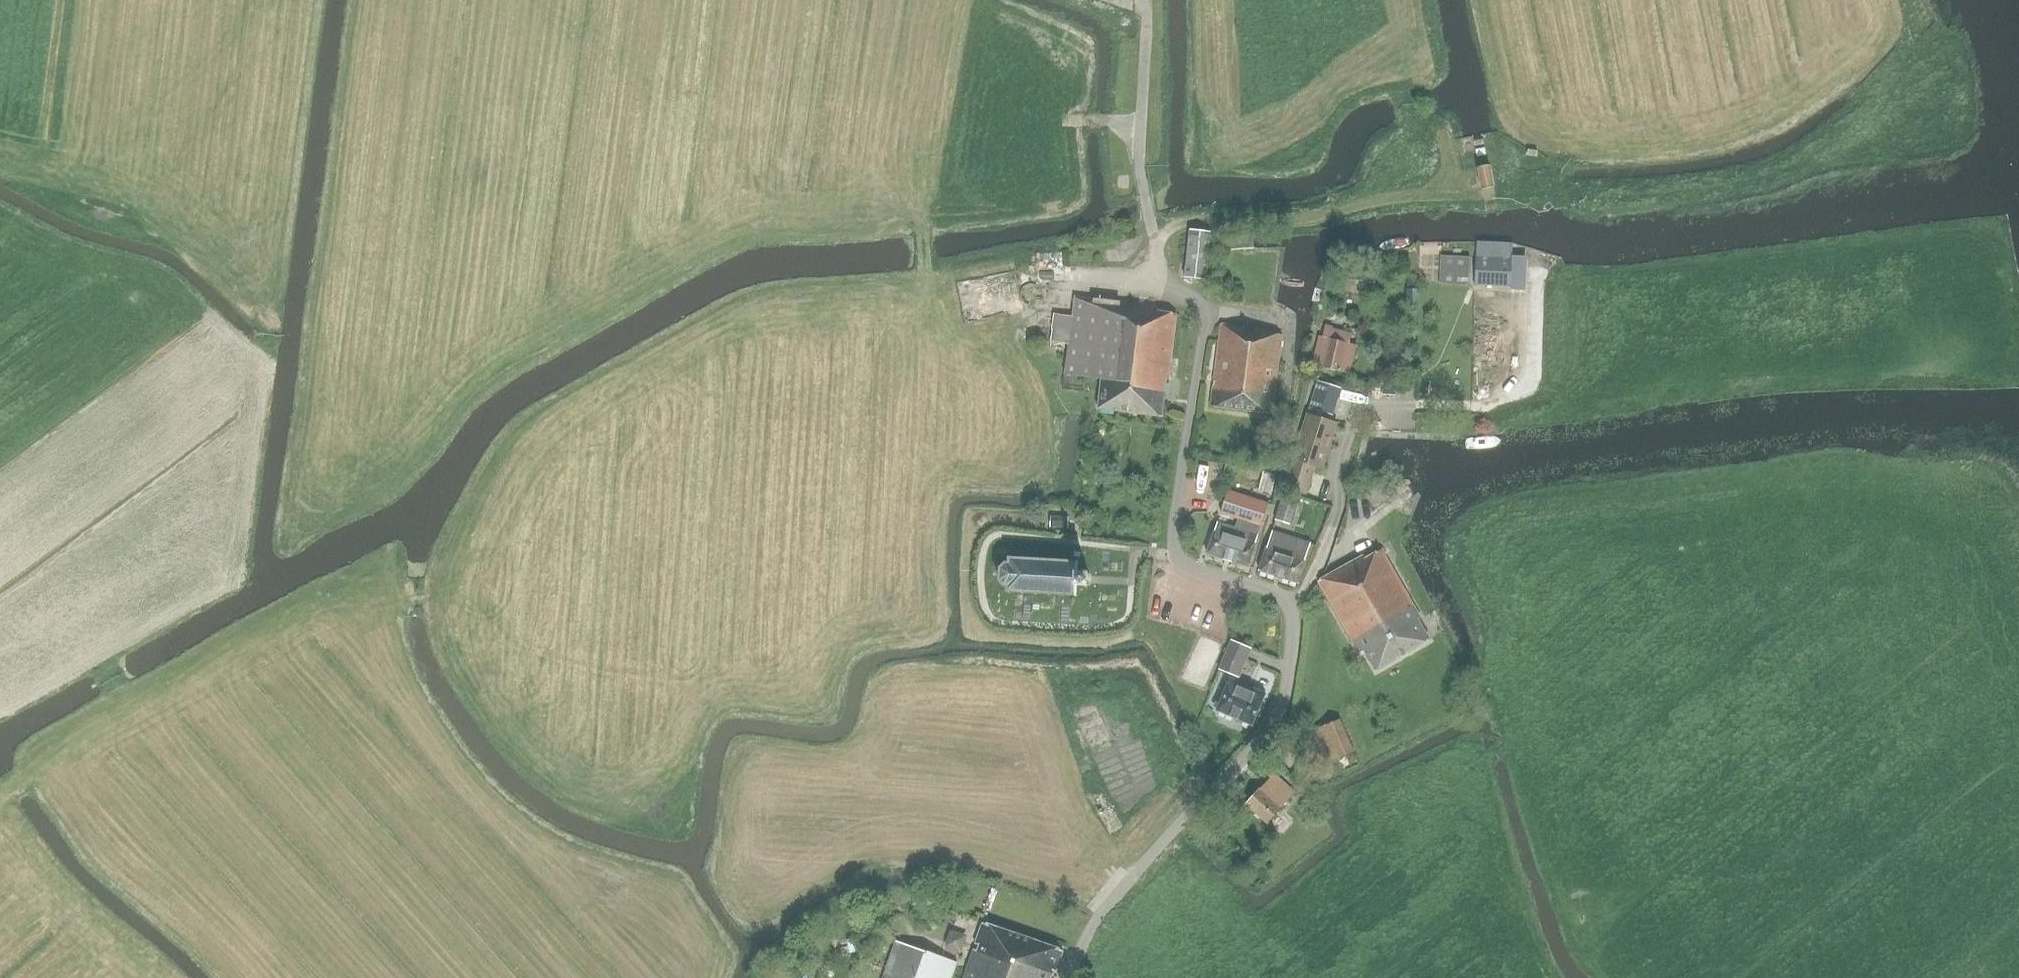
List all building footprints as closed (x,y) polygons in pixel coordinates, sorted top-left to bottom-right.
[(1481,188),(1492,186),(1488,164),(1476,166),(1481,188)] [(1206,280),(1211,232),(1189,229),(1184,277),(1206,280)] [(1220,251),(1253,249),(1253,248),(1252,236),(1252,235),(1219,237),(1220,251)] [(1440,256),(1439,283),(1469,285),(1470,257),(1440,256)] [(1511,288),(1512,258),(1475,257),(1474,286),(1511,288)] [(1168,379),(1176,312),(1158,310),(1158,306),(1075,297),(1072,316),(1054,314),(1050,341),(1068,344),(1064,375),(1101,379),(1097,408),(1161,416),(1166,379),(1168,379)] [(1271,414),(1281,335),(1264,332),(1265,330),(1221,324),(1210,406),(1271,414)] [(1349,343),(1351,333),(1324,327),(1322,336),(1318,335),(1312,359),(1317,360),(1315,365),(1322,367),(1350,374),(1357,345),(1349,343)] [(1333,416),(1341,388),(1316,381),(1308,412),(1323,416),(1324,413),(1333,416)] [(1322,467),(1336,424),(1307,414),(1285,487),(1305,493),(1314,465),(1322,467)] [(1255,544),(1260,526),(1264,515),(1267,504),(1228,491),(1225,500),(1221,513),(1238,519),(1235,528),(1217,522),(1214,531),(1207,554),(1248,567),(1255,544)] [(1290,525),(1296,504),(1281,499),(1274,520),(1290,525)] [(1267,504),(1264,515),(1269,516),(1272,506),(1267,504)] [(1069,529),(1070,517),(1050,515),(1049,527),(1069,529)] [(1305,559),(1310,543),(1272,531),(1267,547),(1266,546),(1259,570),(1298,583),(1306,559),(1305,559)] [(1420,618),(1381,549),(1365,558),(1363,555),(1318,581),(1360,653),(1364,651),(1376,671),(1427,641),(1415,620),(1420,618)] [(1011,558),(1011,557),(1009,557),(1009,558),(1008,563),(1005,563),(999,568),(999,580),(1004,586),(1007,586),(1007,591),(1007,592),(1009,593),(1010,591),(1021,592),(1021,593),(1023,593),(1023,592),(1034,593),(1034,594),(1036,594),(1036,593),(1048,593),(1048,595),(1050,595),(1050,594),(1061,594),(1061,596),(1063,596),(1063,594),(1075,595),(1076,585),(1085,585),(1085,587),(1086,587),(1086,585),(1088,585),(1088,584),(1088,583),(1087,583),(1087,579),(1087,575),(1089,575),(1089,573),(1087,573),(1087,571),(1085,571),(1085,573),(1077,573),(1077,562),(1065,561),(1065,560),(1063,560),(1063,561),(1052,561),(1052,559),(1050,559),(1049,561),(1038,560),(1038,559),(1036,558),(1036,560),(1025,559),(1025,558),(1023,558),(1023,559),(1011,558)] [(1227,651),(1219,669),(1237,677),(1245,659),(1227,651)] [(1252,725),(1265,693),(1230,678),(1217,710),(1252,725)] [(1326,764),(1354,752),(1340,717),(1312,729),(1326,764)] [(1267,823),(1295,793),(1273,773),(1246,804),(1267,823)] [(982,923),(975,944),(979,945),(978,950),(974,949),(963,977),(1050,977),(1053,971),(1055,972),(1063,951),(1058,949),(987,924),(982,923)] [(956,962),(896,941),(883,977),(951,977),(956,962)]
